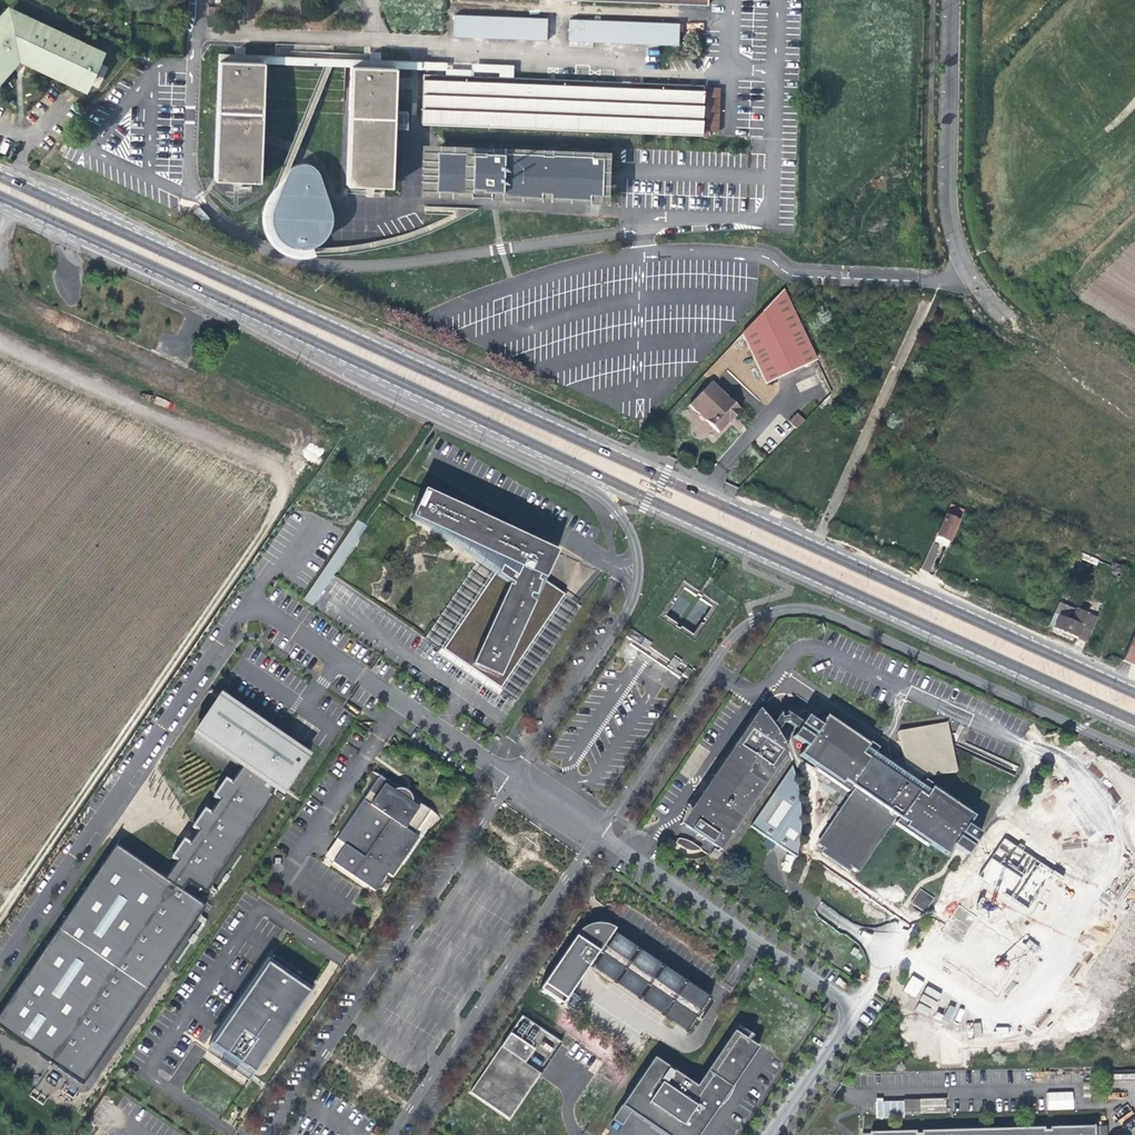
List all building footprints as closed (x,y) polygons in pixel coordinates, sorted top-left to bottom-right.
[(18,62),(22,64),(85,94),(105,52),(7,6),(0,14),(0,81),(18,62)] [(455,14),(453,36),(547,41),(546,18),(455,14)] [(679,23),(569,19),(568,47),(594,48),(595,42),(679,46),(679,23)] [(217,54),(212,181),(260,182),(264,63),(264,56),(217,54)] [(350,60),(264,56),(264,63),(350,66),(350,60)] [(350,66),(344,187),(392,187),(396,75),(396,61),(350,60),(350,66)] [(396,75),(423,76),(423,70),(446,71),(445,77),(473,78),(474,71),(499,73),(499,79),(513,80),(514,65),(472,64),(471,70),(447,69),(448,63),(396,61),(396,75)] [(423,70),(423,76),(421,125),(718,137),(720,88),(704,87),(513,80),(499,79),(499,73),(474,71),(473,78),(445,77),(446,71),(423,70)] [(495,199),(606,204),(609,152),(480,144),(462,144),(461,146),(439,145),(420,144),(418,196),(495,199)] [(331,224),(331,213),(324,192),(316,171),(308,165),(299,164),(288,170),(274,200),(269,218),(272,231),(284,244),(299,252),(312,246),(322,239),(331,224)] [(743,329),(766,384),(818,361),(784,291),(743,329)] [(741,341),(740,341),(739,341),(737,342),(736,344),(736,346),(737,348),(740,349),(741,349),(743,349),(744,347),(745,345),(744,344),(743,342),(741,341)] [(721,410),(690,379),(665,405),(694,434),(708,421),(721,410)] [(796,414),(788,423),(796,429),(804,422),(796,414)] [(597,572),(422,490),(408,519),(483,553),(423,639),(501,693),(515,703),(568,625),(581,607),(579,605),(576,603),(597,572)] [(947,512),(945,517),(958,523),(960,518),(947,512)] [(946,549),(947,547),(958,523),(945,517),(936,535),(933,543),(938,545),(946,549)] [(350,529),(360,534),(366,526),(356,520),(350,529)] [(360,534),(350,529),(303,599),(311,606),(360,534)] [(934,555),(928,552),(923,564),(920,571),(927,574),(934,559),(933,559),(934,555)] [(708,581),(676,561),(625,636),(631,641),(629,644),(654,661),(678,676),(680,674),(687,679),(738,600),(708,581)] [(1079,625),(1060,616),(1054,628),(1069,635),(1086,643),(1098,617),(1085,612),(1079,625)] [(1103,654),(1121,662),(1134,669),(1134,633),(1117,625),(1103,654)] [(276,789),(289,770),(291,771),(294,771),(297,770),(299,768),(300,765),(301,762),(299,759),(297,757),(295,756),(292,756),(289,757),(283,753),(284,751),(279,747),(278,750),(275,748),(276,747),(277,745),(277,742),(276,739),(274,737),(217,698),(194,732),(240,763),(228,781),(215,800),(207,812),(194,831),(186,843),(173,861),(162,879),(111,845),(11,992),(72,1033),(60,1051),(66,1055),(57,1069),(81,1085),(203,907),(193,900),(199,892),(204,895),(271,796),(269,795),(274,787),(276,789)] [(786,753),(784,748),(716,847),(684,825),(707,791),(708,790),(708,788),(709,786),(710,785),(711,783),(712,781),(713,780),(714,778),(715,777),(716,775),(717,773),(718,772),(720,770),(721,769),(722,768),(724,767),(725,765),(761,713),(758,710),(679,824),(719,851),(786,753)] [(716,847),(784,748),(784,746),(779,737),(776,733),(771,725),(766,718),(761,713),(725,765),(724,767),(722,768),(721,769),(720,770),(718,772),(717,773),(716,775),(715,777),(714,778),(713,780),(712,781),(711,783),(710,785),(709,786),(708,788),(708,790),(707,791),(684,825),(716,847)] [(788,724),(797,730),(802,723),(786,713),(787,719),(784,719),(781,719),(780,713),(771,725),(776,733),(782,724),(785,724),(788,724)] [(807,716),(802,723),(797,730),(793,737),(806,746),(799,755),(816,767),(814,769),(848,792),(852,787),(855,789),(818,845),(824,849),(821,854),(848,872),(851,868),(857,872),(896,817),(899,819),(895,824),(929,848),(931,846),(947,857),(954,847),(960,851),(967,856),(981,835),(968,826),(975,817),(958,806),(960,803),(925,780),(922,785),(913,780),(957,771),(953,746),(950,732),(948,722),(938,724),(899,732),(904,758),(891,761),(887,762),(875,753),(878,748),(845,725),(843,728),(826,716),(820,725),(807,716)] [(288,747),(276,739),(277,742),(277,745),(276,747),(275,748),(278,750),(279,747),(284,751),(283,753),(289,757),(292,756),(295,756),(297,757),(299,759),(301,762),(300,765),(299,768),(306,759),(288,747)] [(792,766),(750,826),(776,844),(796,857),(798,846),(799,841),(801,825),(801,814),(800,803),(797,787),(796,782),(792,766)] [(375,892),(387,874),(392,877),(400,864),(419,836),(414,833),(430,809),(412,796),(411,794),(410,793),(407,790),(404,788),(400,787),(398,787),(379,774),(336,839),(345,845),(333,864),(375,892)] [(215,800),(228,781),(222,778),(210,797),(215,800)] [(194,831),(207,812),(201,809),(193,820),(189,827),(194,831)] [(433,811),(430,809),(414,833),(419,836),(400,864),(403,865),(425,832),(430,821),(433,811)] [(990,885),(985,893),(1030,921),(1048,891),(1067,902),(1071,895),(1057,887),(1065,876),(1002,838),(978,877),(990,885)] [(173,861),(186,843),(180,839),(167,857),(173,861)] [(345,845),(336,839),(324,858),(333,864),(345,845)] [(701,849),(689,842),(684,839),(678,839),(675,844),(686,851),(691,852),(701,849)] [(966,881),(971,874),(959,866),(954,873),(966,881)] [(911,903),(925,913),(935,899),(920,889),(911,903)] [(593,927),(592,924),(591,924),(589,925),(584,927),(579,931),(576,935),(574,936),(575,937),(539,990),(561,1005),(597,952),(601,955),(594,966),(615,980),(622,969),(625,971),(618,982),(639,996),(646,985),(649,987),(642,998),(663,1013),(670,1002),(671,1002),(676,996),(675,995),(682,984),(661,969),(654,980),(651,978),(658,967),(637,953),(630,964),(627,962),(634,951),(613,937),(606,948),(603,945),(614,928),(607,924),(604,925),(603,921),(599,917),(596,921),(597,926),(593,927)] [(211,1045),(251,1072),(306,991),(267,964),(211,1045)] [(916,997),(924,982),(912,975),(903,991),(916,997)] [(927,987),(925,994),(939,998),(941,991),(927,987)] [(11,992),(0,1008),(0,1030),(57,1069),(66,1055),(60,1051),(72,1033),(11,992)] [(471,1094),(509,1119),(560,1042),(521,1017),(471,1094)] [(738,1026),(734,1032),(749,1042),(753,1037),(738,1026)] [(661,1134),(700,1134),(720,1104),(726,1102),(728,1099),(733,1092),(734,1086),(758,1048),(749,1042),(734,1032),(706,1073),(710,1075),(701,1089),(654,1058),(614,1118),(623,1125),(630,1115),(661,1134)] [(251,1072),(211,1045),(206,1052),(246,1079),(251,1072)] [(97,1078),(105,1064),(99,1060),(91,1075),(97,1078)] [(1047,1092),(1047,1110),(1074,1109),(1073,1091),(1047,1092)] [(919,1115),(919,1099),(876,1100),(876,1116),(919,1115)]
